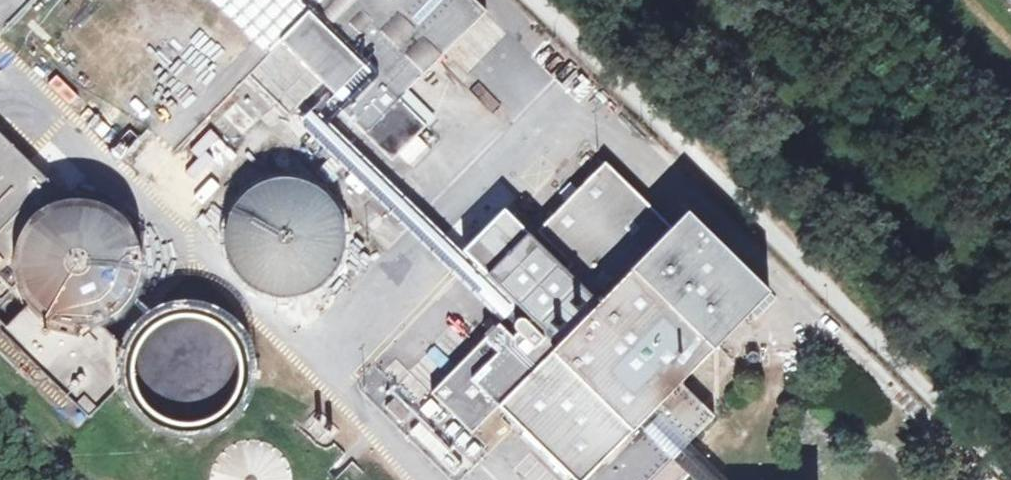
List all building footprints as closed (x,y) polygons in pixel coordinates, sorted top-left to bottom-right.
[(266,58),(282,42),(281,41),(304,16),(319,0),(206,0),(266,58)] [(304,16),(357,70),(335,94),(331,98),(391,158),(424,124),(399,99),(407,91),(486,10),(476,0),(319,0),(304,16)] [(330,89),(335,94),(357,70),(304,16),(281,41),(282,42),(266,58),(255,70),(295,108),(321,80),(330,89)] [(528,102),(552,76),(506,35),(497,46),(504,52),(490,67),(496,73),(489,81),(476,70),(470,77),(496,100),(509,86),(528,102)] [(335,94),(330,89),(297,123),(507,328),(522,312),(317,111),(331,98),(335,94)] [(433,115),(407,91),(399,99),(424,124),(433,115)] [(17,283),(13,271),(13,258),(15,245),(20,232),(28,220),(39,211),(52,203),(68,199),(0,132),(0,300),(17,283)] [(416,134),(399,152),(409,161),(426,143),(416,134)] [(465,249),(531,317),(559,346),(671,227),(605,162),(539,231),(571,265),(567,269),(560,262),(506,208),(465,249)] [(274,198),(279,175),(249,167),(243,191),(274,198)] [(17,283),(28,303),(42,316),(60,324),(81,327),(101,322),(107,320),(124,307),(133,293),(140,279),(141,258),(139,240),(130,223),(110,205),(89,199),(68,199),(52,203),(39,211),(28,220),(20,232),(15,245),(13,258),(13,271),(17,283)] [(240,203),(219,223),(234,239),(255,219),(240,203)] [(671,227),(559,346),(531,317),(528,321),(523,319),(518,319),(515,323),(515,328),(517,332),(513,337),(499,325),(433,392),(472,432),(499,405),(576,479),(646,479),(656,471),(670,456),(685,439),(693,431),(696,434),(715,415),(681,383),(770,291),(688,210),(671,227)] [(127,348),(101,322),(81,327),(60,324),(42,316),(28,303),(1,331),(87,417),(123,381),(123,362),(127,348)] [(133,334),(127,348),(123,362),(123,381),(127,394),(137,410),(152,424),(179,433),(202,432),(216,426),(236,410),(244,399),(251,373),(249,355),(241,335),(229,322),(208,308),(184,305),(161,310),(145,321),(133,334)] [(413,376),(430,392),(471,350),(454,334),(413,376)] [(248,434),(232,437),(220,446),(210,458),(205,476),(206,479),(295,479),(293,479),(292,465),(284,450),(273,440),(261,435),(248,434)] [(685,439),(670,456),(687,472),(695,479),(726,479),(685,439)]
